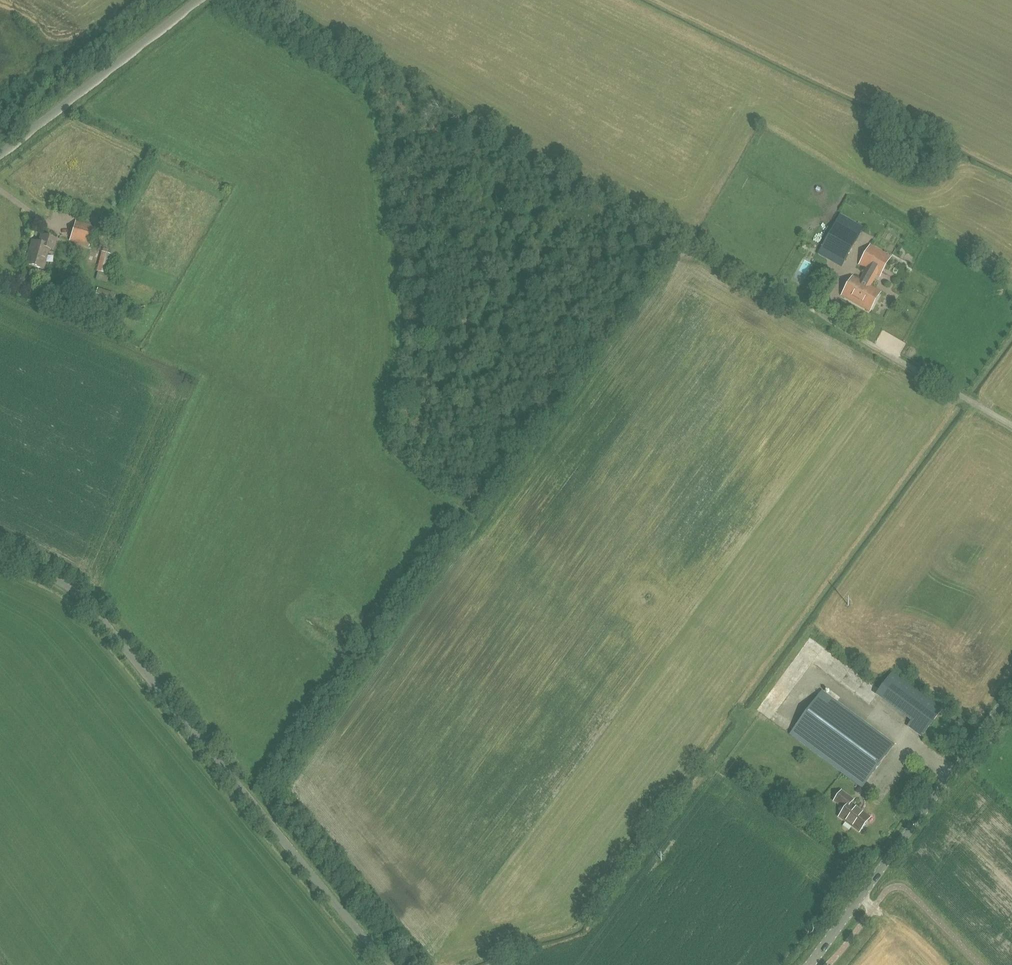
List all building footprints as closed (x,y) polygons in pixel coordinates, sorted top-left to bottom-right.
[(69,241),(90,247),(95,226),(76,220),(69,241)] [(859,236),(835,223),(821,248),(846,261),(859,236)] [(48,250),(53,251),(56,239),(41,235),(39,243),(32,241),(32,242),(34,242),(30,256),(28,256),(26,264),(43,269),(48,250)] [(868,269),(875,273),(886,254),(870,245),(859,264),(868,269)] [(97,272),(99,272),(110,275),(114,255),(101,252),(97,272)] [(804,258),(793,279),(803,285),(814,263),(804,258)] [(865,275),(861,281),(854,276),(841,297),(870,313),(881,292),(873,288),(871,286),(875,280),(878,275),(875,273),(868,269),(865,275)] [(101,290),(100,301),(117,303),(119,293),(101,290)] [(943,710),(892,673),(876,696),(911,722),(907,726),(923,738),(943,710)] [(895,744),(822,690),(789,735),(862,789),(895,744)] [(871,817),(852,803),(855,800),(842,790),(833,802),(844,809),(838,817),(859,833),(871,817)]
